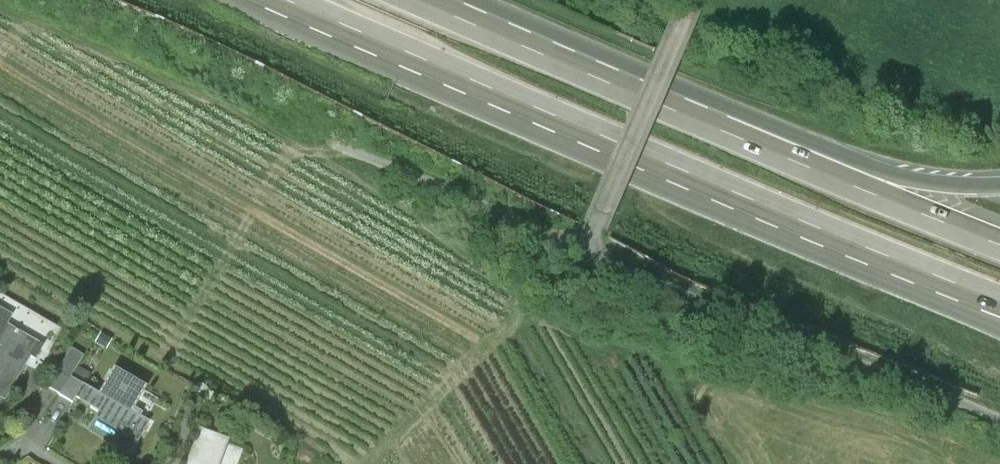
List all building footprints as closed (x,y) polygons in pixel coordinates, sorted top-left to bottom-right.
[(0,306),(0,394),(6,398),(31,353),(36,356),(44,342),(8,322),(13,313),(0,306)] [(85,352),(71,344),(48,382),(73,397),(75,394),(84,379),(72,372),(85,352)] [(101,389),(84,379),(75,394),(99,408),(89,426),(131,451),(150,419),(140,413),(142,409),(134,404),(147,383),(115,365),(101,389)] [(229,437),(200,425),(185,463),(219,463),(229,437)]
